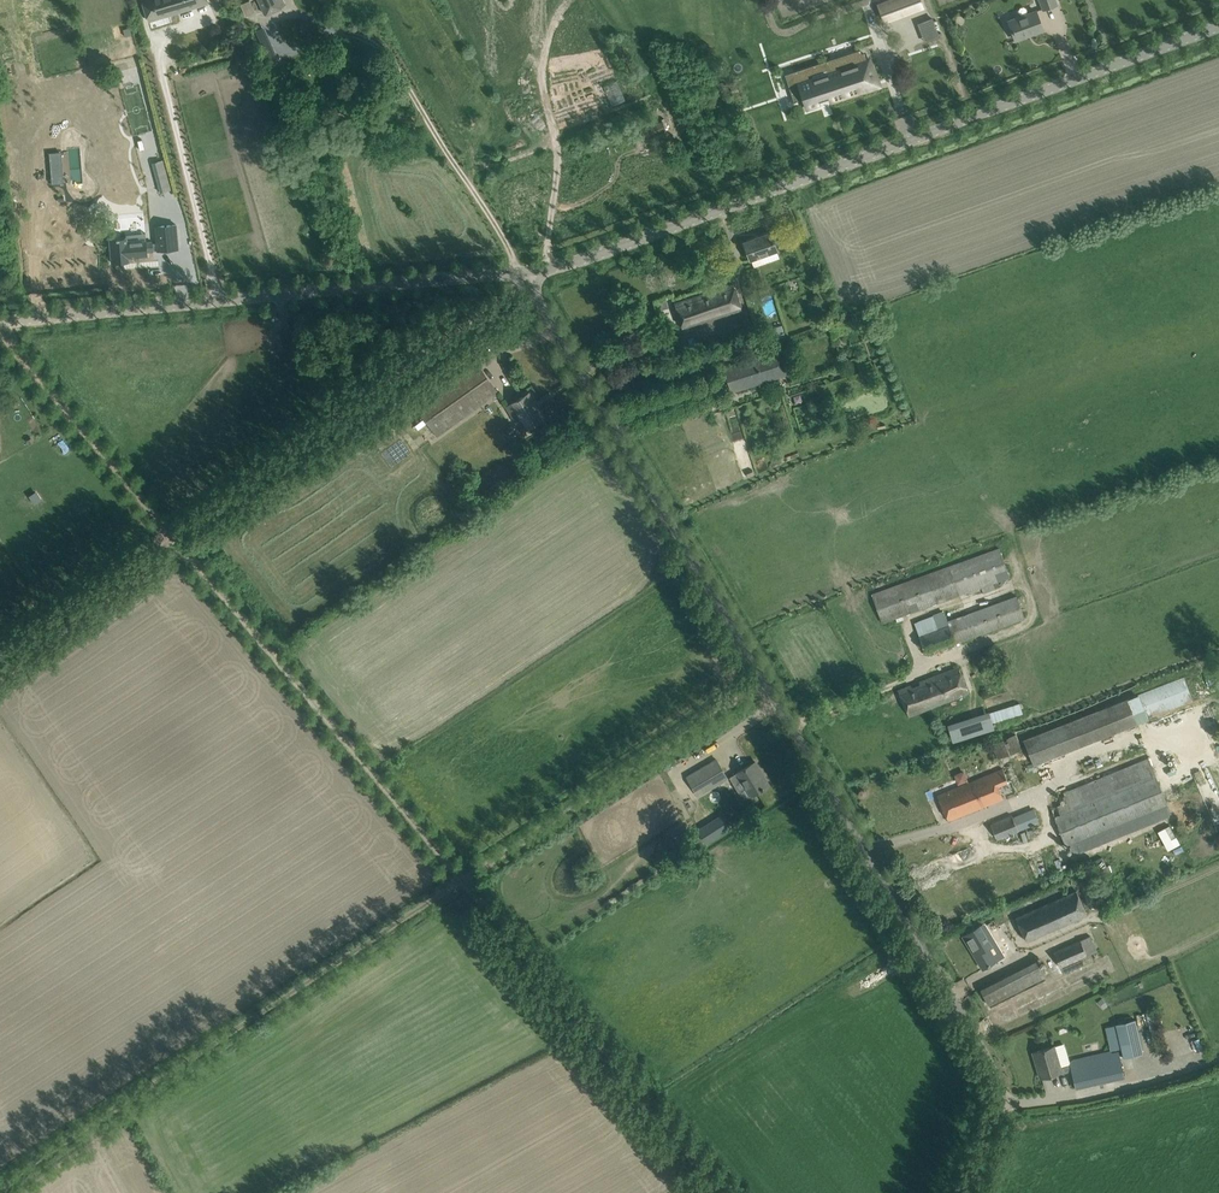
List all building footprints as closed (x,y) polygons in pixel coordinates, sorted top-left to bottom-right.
[(208,3),(207,0),(142,0),(148,21),(208,3)] [(242,4),(245,15),(255,12),(252,0),(242,4)] [(283,0),(259,0),(265,14),(285,5),(283,0)] [(881,5),(887,20),(923,7),(920,0),(893,0),(881,5)] [(1057,4),(1055,0),(1039,0),(1043,10),(1057,4)] [(1035,11),(1008,20),(1016,41),(1016,40),(1015,38),(1031,32),(1032,34),(1043,31),(1035,11)] [(261,23),(256,35),(263,38),(268,26),(261,23)] [(798,81),(789,84),(795,102),(804,99),(807,109),(820,104),(819,100),(874,82),(865,54),(855,57),(855,54),(831,62),(832,64),(826,66),(829,75),(799,85),(798,81)] [(662,121),(641,130),(645,139),(666,129),(662,121)] [(169,183),(159,185),(161,193),(171,190),(169,183)] [(176,224),(155,226),(157,242),(158,251),(178,249),(176,224)] [(750,260),(777,250),(771,233),(744,243),(750,260)] [(127,238),(110,240),(112,263),(129,261),(128,257),(147,256),(147,251),(158,251),(157,242),(152,242),(146,243),(146,241),(143,241),(143,237),(127,238)] [(741,310),(733,285),(674,303),(682,328),(741,310)] [(666,299),(657,301),(660,310),(668,307),(666,299)] [(781,324),(766,329),(770,342),(785,337),(781,324)] [(291,347),(287,331),(277,333),(280,349),(291,347)] [(686,338),(676,342),(681,357),(691,353),(686,338)] [(785,375),(778,351),(723,368),(730,392),(785,375)] [(437,436),(498,393),(476,361),(415,405),(437,436)] [(534,401),(529,393),(506,407),(521,432),(529,427),(531,430),(534,431),(543,426),(543,422),(542,419),(544,418),(544,417),(542,418),(533,402),(534,401)] [(999,548),(872,594),(882,623),(896,618),(897,622),(904,619),(903,616),(981,588),(993,584),(1010,578),(999,548)] [(946,625),(916,636),(924,657),(1024,620),(1014,594),(945,620),(946,625)] [(958,666),(898,689),(908,717),(969,694),(958,666)] [(1181,677),(1138,694),(1142,704),(1147,718),(1191,701),(1181,677)] [(1033,763),(1136,723),(1126,698),(1023,739),(1033,763)] [(994,722),(1023,713),(1020,703),(991,712),(994,722)] [(993,743),(999,759),(1022,749),(1015,734),(993,743)] [(1170,814),(1166,804),(1146,756),(1060,791),(1065,803),(1050,809),(1068,855),(1170,814)] [(716,760),(687,777),(698,797),(728,779),(716,760)] [(751,795),(769,785),(764,776),(760,777),(752,764),(738,772),(751,795)] [(1007,780),(1001,767),(937,796),(948,820),(1002,797),(997,784),(1007,780)] [(991,823),(998,838),(999,840),(1038,823),(1032,809),(1030,810),(1013,817),(1012,814),(991,823)] [(705,843),(730,827),(722,815),(697,831),(705,843)] [(944,856),(947,870),(976,864),(973,849),(944,856)] [(674,851),(666,855),(669,860),(671,864),(679,859),(674,851)] [(1059,859),(1053,861),(1057,870),(1062,868),(1059,859)] [(1072,891),(1016,916),(1027,941),(1083,916),(1072,891)] [(982,969),(995,961),(995,960),(1002,956),(994,943),(991,945),(979,926),(963,936),(982,969)] [(1060,968),(1095,953),(1089,939),(1054,955),(1060,968)] [(981,989),(989,1005),(1047,975),(1039,960),(981,989)] [(871,986),(885,978),(882,972),(868,981),(871,986)] [(1102,998),(1098,1001),(1104,1008),(1108,1005),(1102,998)] [(1124,1057),(1143,1053),(1135,1020),(1116,1024),(1124,1057)] [(1061,1072),(1062,1074),(1072,1071),(1064,1043),(1054,1046),(1033,1053),(1040,1078),(1061,1072)] [(1118,1054),(1071,1064),(1076,1088),(1123,1077),(1118,1054)]
